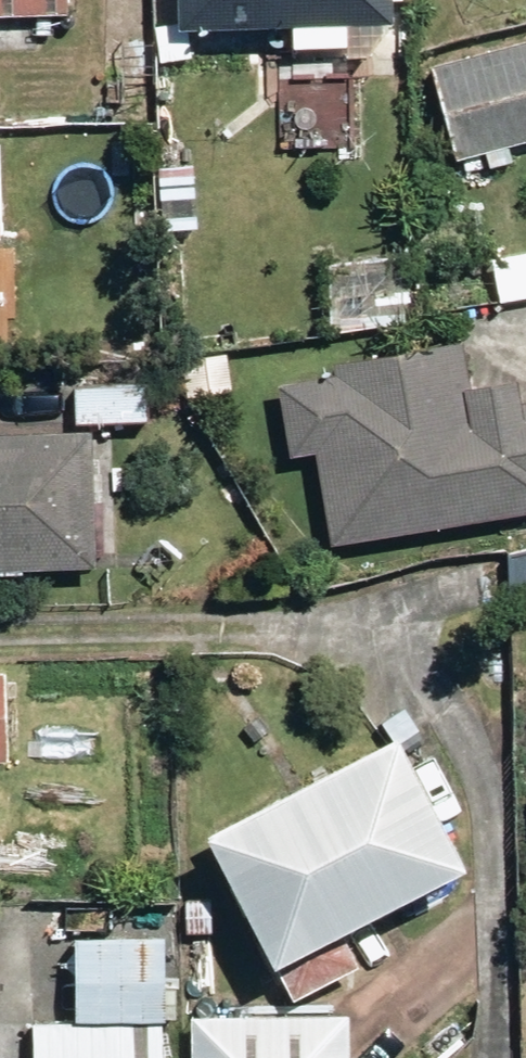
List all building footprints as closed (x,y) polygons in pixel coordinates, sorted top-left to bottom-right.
[(69,10),(69,0),(0,0),(0,9),(69,10)] [(182,17),(395,13),(394,0),(182,0),(182,17)] [(434,62),(461,159),(525,141),(525,36),(434,62)] [(496,255),(502,294),(525,291),(525,250),(496,255)] [(466,331),(331,356),(335,376),(282,385),(294,452),(320,447),(337,542),(525,508),(525,386),(524,372),(475,381),(466,331)] [(81,377),(80,417),(151,419),(152,379),(81,377)] [(99,571),(99,429),(0,429),(0,571),(99,571)] [(513,528),(510,597),(525,597),(525,529),(513,528)] [(0,670),(0,764),(9,765),(12,670),(0,670)] [(482,856),(410,722),(212,829),(284,963),(482,856)] [(64,971),(64,1017),(32,1017),(33,1057),(170,1057),(170,1026),(184,1026),(184,971),(64,971)] [(354,1014),(198,1011),(197,1057),(353,1057),(354,1014)]
